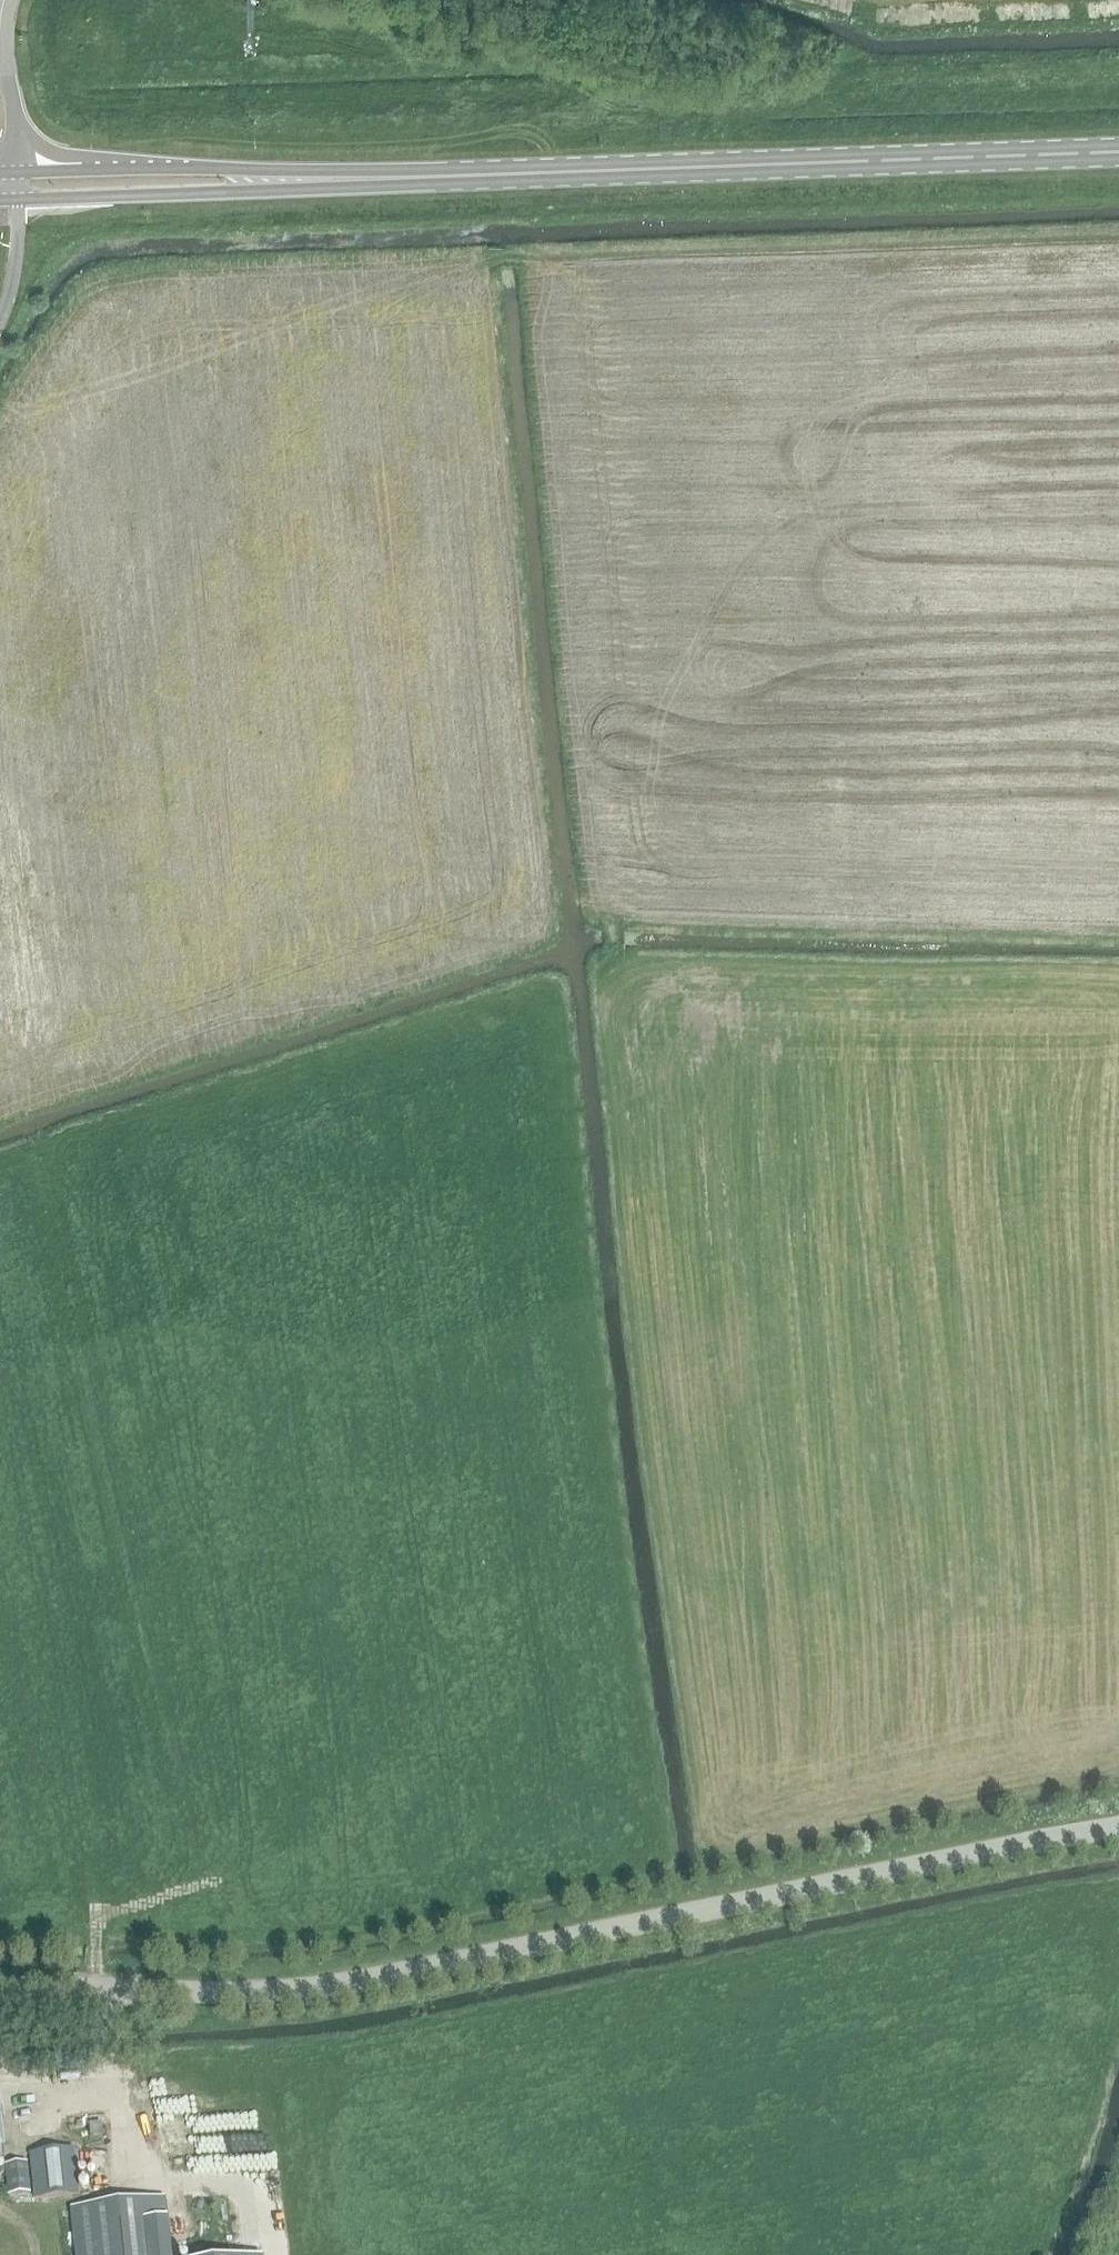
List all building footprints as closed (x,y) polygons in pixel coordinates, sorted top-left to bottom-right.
[(89,2125),(90,2137),(102,2136),(101,2124),(89,2125)] [(30,2154),(35,2199),(78,2194),(73,2149),(30,2154)] [(4,2166),(8,2197),(30,2194),(27,2163),(4,2166)] [(75,2254),(170,2254),(164,2199),(70,2209),(75,2254)]
